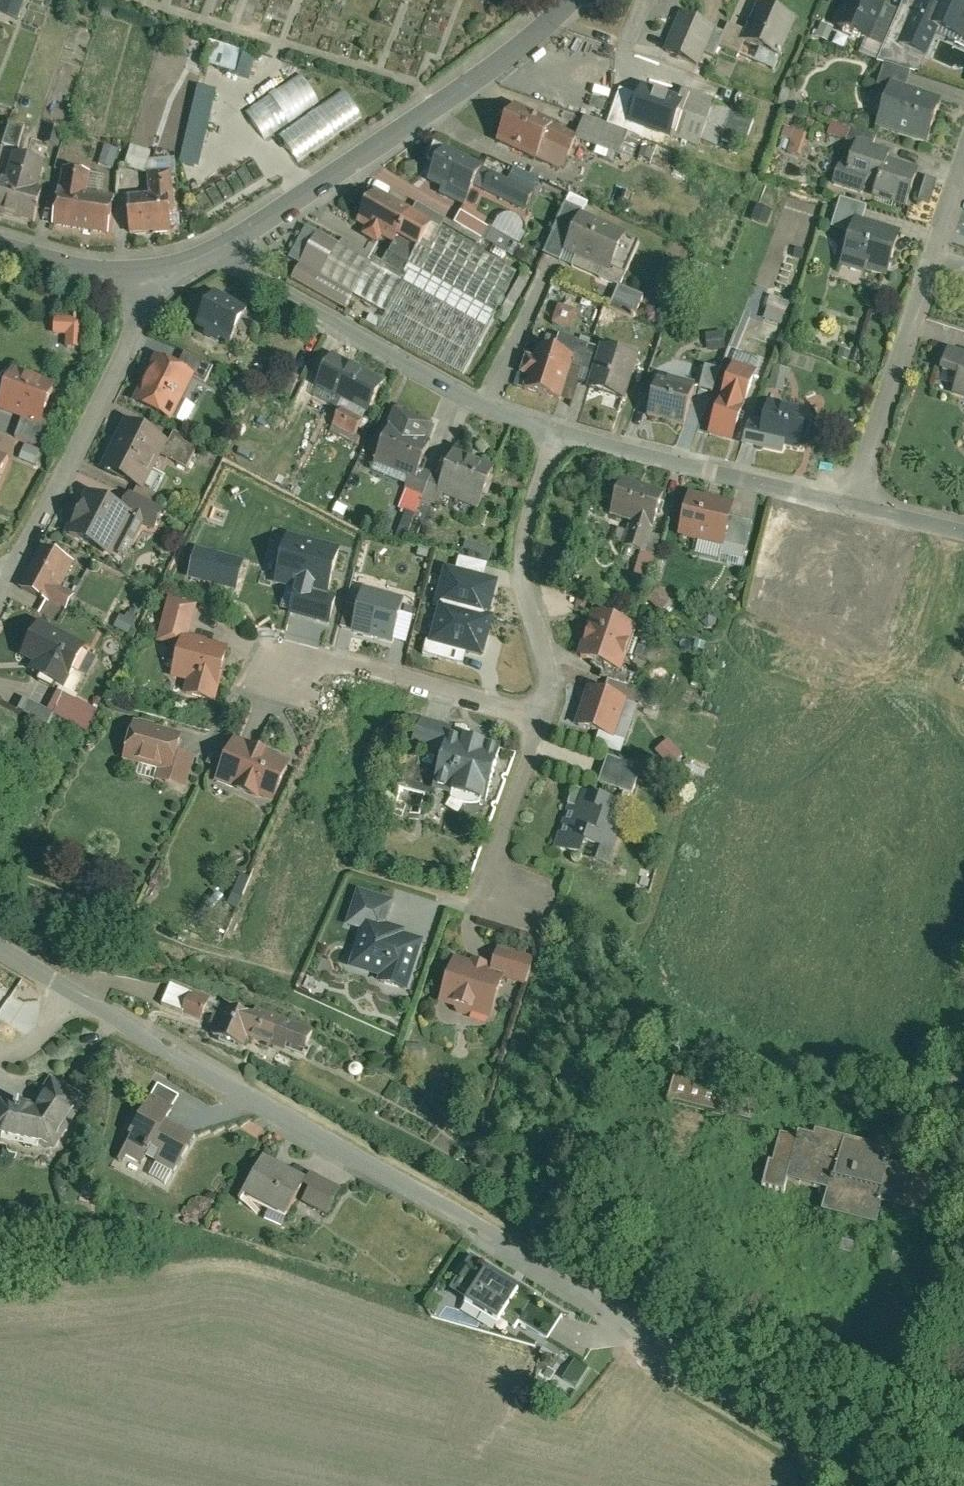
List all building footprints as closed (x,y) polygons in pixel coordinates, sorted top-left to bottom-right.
[(2,10),(24,18),(31,0),(6,0),(2,10)] [(887,0),(848,0),(837,26),(872,41),(873,38),(888,4),(889,1),(887,0)] [(924,22),(926,23),(963,39),(963,0),(934,0),(925,20),(924,22)] [(746,29),(742,39),(745,40),(782,56),(798,19),(759,2),(746,29)] [(902,10),(888,4),(873,38),(887,44),(892,32),(902,10)] [(902,10),(892,32),(918,43),(926,23),(924,22),(925,20),(902,10)] [(718,27),(681,11),(665,48),(702,64),(707,51),(718,27)] [(726,30),(721,43),(740,51),(745,40),(742,39),(746,29),(730,22),(726,30)] [(726,30),(718,27),(707,51),(716,55),(721,43),(726,30)] [(245,73),(252,49),(222,40),(215,65),(245,73)] [(879,83),(892,88),(895,80),(908,85),(912,72),(886,62),(879,83)] [(250,108),(290,81),(278,64),(232,97),(243,113),(250,108)] [(283,131),(327,100),(305,70),(290,81),(250,108),(271,139),(283,131)] [(926,143),(943,98),(908,85),(895,80),(892,88),(878,125),(926,143)] [(645,84),(634,114),(632,119),(635,119),(669,132),(678,110),(708,121),(710,116),(715,104),(717,99),(684,86),(680,97),(645,84)] [(303,159),(366,115),(346,87),(327,100),(283,131),(303,159)] [(555,119),(515,102),(499,140),(538,157),(539,154),(554,121),(555,119)] [(607,104),(602,117),(631,128),(635,119),(632,119),(634,114),(607,104)] [(722,107),(715,104),(710,116),(714,117),(706,139),(722,145),(725,136),(735,110),(723,105),(722,107)] [(735,110),(725,136),(747,144),(757,118),(735,110)] [(602,117),(588,112),(579,132),(581,133),(579,138),(622,154),(631,128),(602,117)] [(8,143),(24,149),(33,124),(17,118),(8,143)] [(852,138),(856,128),(835,120),(831,131),(852,138)] [(554,121),(539,154),(567,166),(579,138),(581,133),(579,132),(554,121)] [(803,154),(811,134),(789,126),(786,134),(796,138),(792,150),(803,154)] [(63,145),(68,129),(61,127),(56,143),(63,145)] [(861,141),(876,147),(879,136),(856,128),(852,138),(861,141)] [(184,148),(162,141),(159,151),(181,158),(184,148)] [(870,181),(880,184),(889,157),(891,152),(876,147),(861,141),(853,162),(849,173),(870,181)] [(125,147),(110,142),(105,159),(120,164),(125,147)] [(152,173),(158,151),(136,144),(130,167),(152,173)] [(485,164),(448,147),(431,180),(446,187),(443,193),(466,204),(475,184),(485,164)] [(39,221),(49,189),(43,187),(52,160),(19,150),(10,177),(8,176),(0,203),(0,209),(39,221)] [(908,207),(921,168),(889,157),(880,184),(876,195),(908,207)] [(866,192),(870,181),(849,173),(853,162),(844,159),(836,181),(866,192)] [(485,164),(475,184),(485,188),(494,169),(485,164)] [(59,165),(54,189),(64,192),(67,170),(80,172),(80,170),(59,165)] [(494,169),(485,188),(525,208),(534,188),(494,169)] [(59,225),(114,234),(119,196),(108,194),(94,192),(97,175),(90,174),(80,172),(67,170),(64,192),(59,225)] [(90,174),(97,175),(94,192),(108,194),(111,174),(91,171),(90,174)] [(133,195),(136,234),(178,231),(176,212),(179,212),(176,173),(154,175),(156,194),(133,195)] [(925,199),(935,201),(939,179),(929,177),(925,199)] [(414,210),(380,191),(363,223),(371,227),(367,234),(384,243),(388,237),(397,242),(416,253),(434,221),(414,210)] [(834,231),(852,237),(859,217),(866,219),(870,206),(845,197),(834,231)] [(419,201),(414,210),(434,221),(483,248),(488,239),(456,221),(419,201)] [(566,251),(585,211),(586,209),(568,201),(545,250),(563,258),(566,251)] [(456,221),(488,239),(494,226),(463,209),(456,221)] [(629,231),(585,211),(566,251),(606,269),(610,271),(627,234),(629,231)] [(884,279),(900,231),(866,219),(859,217),(852,237),(843,265),(884,279)] [(483,248),(434,221),(416,253),(412,260),(417,262),(411,272),(408,278),(492,325),(523,270),(483,248)] [(327,274),(344,243),(311,224),(293,256),(306,263),(327,274)] [(496,224),(494,226),(488,239),(513,252),(521,238),(496,224)] [(643,242),(627,234),(610,271),(606,269),(603,275),(622,283),(623,284),(624,283),(643,242)] [(344,243),(373,259),(376,253),(348,237),(344,243)] [(411,272),(417,262),(412,260),(416,253),(397,242),(387,259),(411,272)] [(390,310),(408,278),(373,259),(344,243),(327,274),(360,293),(390,310)] [(327,274),(306,263),(297,278),(351,308),(360,293),(327,274)] [(492,325),(408,278),(390,310),(382,326),(466,372),(492,325)] [(646,293),(624,283),(623,284),(622,283),(612,304),(636,315),(646,293)] [(254,309),(222,292),(204,325),(237,342),(254,309)] [(774,295),(767,317),(786,322),(793,300),(774,295)] [(557,323),(576,329),(582,309),(563,303),(557,323)] [(72,334),(70,346),(85,349),(90,319),(62,315),(59,332),(72,334)] [(728,343),(726,324),(709,325),(711,345),(728,343)] [(560,335),(555,351),(576,357),(569,380),(591,387),(602,348),(560,335)] [(569,380),(576,357),(555,351),(538,345),(535,357),(528,354),(521,374),(528,376),(525,388),(562,400),(569,380)] [(627,401),(639,357),(619,351),(603,346),(602,348),(591,387),(590,390),(627,401)] [(620,347),(619,351),(639,357),(627,401),(631,402),(645,354),(620,347)] [(340,352),(322,384),(372,413),(390,381),(340,352)] [(188,353),(181,366),(197,374),(214,383),(221,370),(188,353)] [(181,366),(158,355),(135,400),(174,419),(197,374),(181,366)] [(734,360),(709,432),(734,440),(759,368),(734,360)] [(793,369),(778,365),(771,390),(786,394),(793,369)] [(722,370),(710,366),(703,386),(716,390),(722,370)] [(0,382),(0,407),(23,417),(46,426),(48,419),(62,387),(18,369),(17,372),(6,367),(0,382)] [(295,393),(304,375),(290,367),(280,385),(295,393)] [(955,393),(963,396),(963,368),(955,393)] [(683,428),(697,384),(672,377),(672,374),(662,371),(648,417),(683,428)] [(321,385),(310,379),(299,397),(310,403),(321,385)] [(763,441),(801,450),(811,411),(773,402),(768,420),(763,441)] [(369,420),(348,409),(338,427),(359,438),(369,420)] [(417,491),(425,473),(437,443),(433,441),(439,426),(402,410),(375,473),(417,491)] [(763,441),(768,420),(755,416),(746,441),(761,445),(763,441)] [(46,426),(23,417),(16,435),(45,446),(55,422),(48,419),(46,426)] [(171,441),(127,419),(101,468),(137,486),(146,490),(171,441)] [(167,453),(190,467),(203,445),(180,431),(167,453)] [(0,452),(0,493),(14,458),(0,452)] [(496,467),(461,452),(450,479),(445,490),(449,492),(480,505),(496,467)] [(429,496),(437,478),(425,473),(417,491),(429,496)] [(445,490),(450,479),(438,474),(437,478),(429,496),(445,502),(449,492),(445,490)] [(666,490),(624,477),(612,516),(632,523),(623,551),(641,556),(645,558),(647,551),(653,533),(666,490)] [(146,490),(137,486),(133,495),(152,505),(156,496),(146,490)] [(125,509),(89,491),(67,534),(110,556),(133,513),(125,509)] [(735,503),(691,492),(680,534),(724,545),(731,517),(735,503)] [(145,519),(152,505),(133,495),(125,509),(133,513),(145,519)] [(755,523),(731,517),(724,545),(722,554),(746,560),(755,523)] [(663,536),(653,533),(647,551),(658,554),(663,536)] [(329,595),(341,549),(287,536),(275,585),(295,589),(329,598),(329,595)] [(493,559),(496,548),(469,541),(466,552),(493,559)] [(74,563),(43,546),(20,590),(47,604),(51,606),(56,597),(74,563)] [(197,550),(188,581),(237,594),(245,562),(197,550)] [(649,581),(658,554),(647,551),(645,558),(641,556),(635,576),(649,581)] [(444,567),(434,604),(439,605),(491,618),(500,581),(444,567)] [(673,599),(660,588),(651,598),(663,610),(673,599)] [(329,598),(295,589),(289,617),(330,627),(337,597),(329,595),(329,598)] [(392,646),(405,601),(364,589),(351,635),(392,646)] [(74,606),(56,597),(51,606),(47,604),(40,618),(61,629),(74,606)] [(169,602),(158,647),(185,654),(190,639),(195,641),(203,610),(169,602)] [(491,618),(439,605),(429,643),(484,657),(494,619),(491,618)] [(639,627),(595,613),(580,658),(624,672),(639,627)] [(94,653),(44,629),(28,662),(42,669),(35,683),(68,698),(77,679),(80,681),(94,653)] [(185,654),(176,683),(189,688),(186,697),(218,707),(235,653),(195,641),(190,639),(185,654)] [(604,694),(590,689),(577,728),(618,742),(636,689),(608,680),(604,694)] [(647,692),(642,707),(667,715),(672,700),(647,692)] [(101,719),(62,699),(51,720),(57,723),(90,740),(101,719)] [(53,732),(57,723),(51,720),(29,709),(25,717),(53,732)] [(202,745),(137,730),(128,769),(163,777),(160,789),(189,797),(202,745)] [(673,739),(660,753),(676,767),(689,754),(673,739)] [(507,754),(450,741),(441,783),(460,787),(456,803),(494,811),(507,754)] [(297,769),(241,745),(221,792),(278,816),(297,769)] [(645,772),(609,760),(600,787),(635,799),(645,772)] [(623,809),(576,793),(555,855),(602,871),(623,809)] [(363,927),(387,933),(395,907),(357,896),(347,930),(361,935),(363,927)] [(361,935),(351,975),(382,983),(380,990),(408,998),(422,946),(402,941),(403,937),(387,933),(363,927),(361,935)] [(505,959),(498,981),(460,970),(445,1017),(496,1032),(510,989),(533,996),(540,970),(505,959)] [(180,1019),(202,1027),(209,1007),(188,1000),(190,996),(170,989),(163,1009),(181,1015),(180,1019)] [(314,1036),(218,1005),(210,1030),(215,1031),(212,1042),(246,1053),(250,1041),(307,1059),(314,1036)] [(63,1158),(92,1104),(52,1082),(35,1114),(0,1108),(0,1148),(63,1158)] [(760,1110),(674,1089),(668,1109),(753,1130),(760,1110)] [(150,1170),(156,1158),(162,1161),(157,1170),(175,1179),(195,1140),(167,1125),(179,1101),(161,1092),(126,1158),(150,1170)] [(847,1141),(818,1134),(817,1140),(801,1136),(799,1143),(784,1140),(776,1170),(771,1168),(764,1195),(769,1196),(786,1200),(789,1189),(845,1203),(840,1223),(880,1233),(886,1208),(913,1214),(923,1175),(890,1167),(893,1152),(847,1141)] [(307,1183),(265,1160),(244,1199),(286,1222),(307,1183)] [(317,1176),(302,1206),(332,1221),(347,1191),(317,1176)] [(450,1293),(513,1331),(517,1324),(547,1342),(565,1312),(471,1256),(450,1293)] [(581,1392),(593,1371),(580,1363),(567,1384),(581,1392)]
